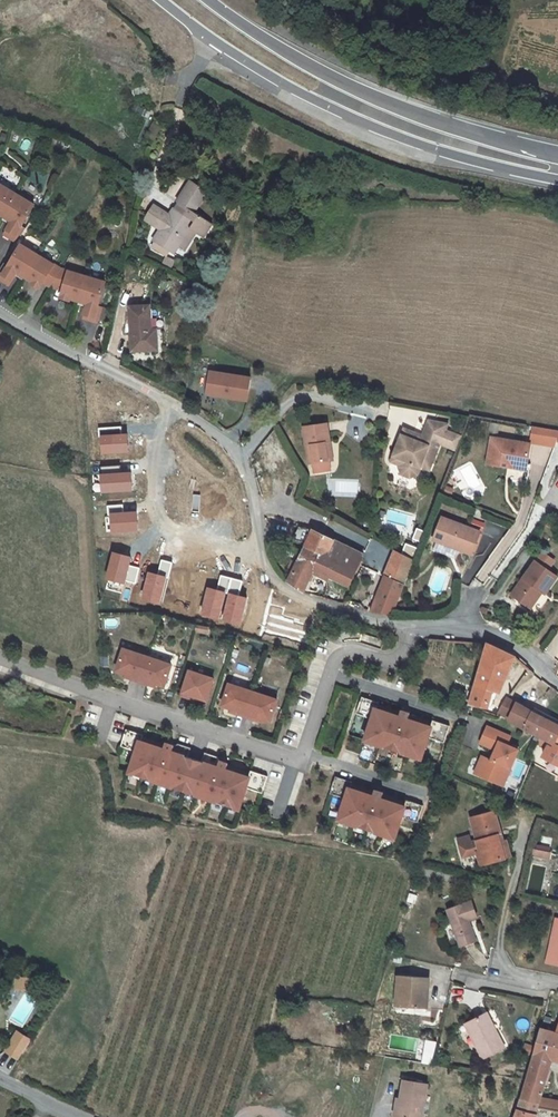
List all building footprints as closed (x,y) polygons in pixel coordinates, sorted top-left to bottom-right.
[(179,204),(180,203),(194,212),(207,193),(192,182),(178,203),(179,204)] [(3,220),(17,197),(0,188),(0,218),(3,220)] [(37,209),(17,197),(3,220),(10,224),(8,226),(3,237),(13,243),(16,245),(17,244),(25,230),(37,209)] [(194,212),(180,203),(179,204),(176,210),(174,208),(169,215),(161,229),(153,241),(154,243),(152,247),(165,255),(168,251),(173,255),(179,246),(185,250),(196,233),(203,238),(212,224),(194,212)] [(146,220),(161,229),(169,215),(154,205),(146,220)] [(0,272),(0,282),(9,287),(15,277),(16,275),(24,279),(37,257),(20,247),(7,269),(3,266),(0,272)] [(37,257),(24,279),(32,284),(39,288),(40,289),(43,284),(50,288),(61,271),(53,266),(41,259),(37,257)] [(61,271),(50,288),(51,289),(63,292),(61,297),(70,300),(80,303),(87,280),(67,274),(61,271)] [(87,280),(80,303),(88,305),(87,308),(83,320),(97,324),(102,308),(99,307),(105,285),(87,280)] [(130,307),(133,350),(158,350),(156,329),(151,330),(150,306),(130,307)] [(248,379),(208,372),(204,394),(218,397),(218,394),(225,396),(224,398),(244,402),(248,379)] [(406,430),(393,463),(401,467),(400,469),(402,476),(411,480),(418,476),(422,468),(425,462),(433,466),(442,444),(457,451),(462,438),(447,432),(450,425),(431,421),(429,425),(424,437),(406,430)] [(329,462),(330,462),(327,443),(330,442),(328,424),(304,427),(309,465),(313,465),(329,462)] [(533,428),(531,442),(555,446),(557,437),(557,432),(533,428)] [(508,461),(526,464),(526,462),(529,444),(491,437),(487,464),(507,467),(508,461)] [(507,467),(525,470),(526,464),(508,461),(507,467)] [(329,462),(313,465),(314,474),(330,472),(329,462)] [(479,532),(442,517),(433,539),(436,540),(458,549),(470,553),(479,532)] [(188,531),(190,535),(203,527),(201,524),(188,531)] [(207,525),(203,527),(208,536),(212,534),(207,525)] [(307,544),(306,546),(337,560),(339,558),(345,561),(347,559),(358,564),(362,555),(313,531),(299,527),(293,540),(307,544)] [(458,549),(436,540),(433,549),(454,557),(458,549)] [(313,572),(314,569),(329,576),(348,586),(358,564),(347,559),(345,561),(339,558),(337,560),(306,546),(303,552),(297,564),(296,568),(290,565),(288,569),(293,572),(288,583),(304,593),(313,572)] [(385,576),(404,585),(413,560),(396,551),(385,576)] [(535,558),(522,576),(523,578),(518,584),(517,583),(510,592),(529,605),(541,589),(544,591),(556,573),(535,558)] [(327,580),(329,576),(314,569),(313,572),(327,580)] [(383,583),(385,576),(377,573),(374,579),(383,583)] [(392,616),(404,585),(385,576),(383,583),(372,612),(392,616)] [(305,615),(315,619),(316,614),(307,610),(305,615)] [(499,694),(515,657),(488,644),(470,704),(490,708),(493,696),(494,692),(499,694)] [(148,657),(124,649),(117,670),(126,673),(133,675),(132,678),(140,681),(148,657)] [(172,665),(148,657),(140,681),(148,684),(149,681),(156,683),(165,686),(172,665)] [(214,679),(190,671),(182,695),(190,698),(191,695),(198,697),(207,700),(214,679)] [(254,692),(230,684),(223,705),(232,708),(239,710),(238,713),(246,716),(254,692)] [(553,698),(557,693),(552,688),(547,694),(553,698)] [(277,700),(254,692),(246,716),(254,719),(255,716),(262,718),(270,721),(277,700)] [(357,714),(372,719),(376,708),(377,709),(378,705),(379,702),(362,697),(357,714)] [(555,744),(557,737),(557,725),(531,711),(517,703),(516,704),(507,700),(499,715),(540,736),(550,742),(555,744)] [(378,705),(377,709),(400,716),(401,713),(378,705)] [(557,725),(557,720),(533,707),(531,711),(557,725)] [(393,749),(406,711),(402,710),(401,713),(400,716),(377,709),(376,708),(372,719),(365,740),(393,749)] [(406,711),(393,749),(422,759),(429,737),(432,727),(431,726),(408,719),(409,716),(410,713),(406,711)] [(432,723),(409,716),(408,719),(431,726),(432,723)] [(431,726),(432,727),(429,737),(444,743),(450,726),(433,720),(432,723),(431,726)] [(512,737),(489,726),(481,742),(497,749),(492,759),(483,755),(474,772),(495,782),(499,773),(507,776),(519,750),(508,745),(512,737)] [(126,729),(121,746),(136,751),(140,741),(141,741),(142,738),(143,735),(126,729)] [(555,744),(554,747),(549,745),(542,757),(557,765),(557,737),(555,744)] [(165,746),(142,738),(141,741),(164,749),(165,746)] [(129,773),(185,791),(195,759),(187,756),(190,747),(178,744),(174,746),(174,745),(166,743),(165,746),(164,749),(141,741),(140,741),(136,751),(129,773)] [(203,762),(195,759),(185,791),(240,809),(247,788),(250,777),(249,777),(226,769),(228,766),(228,763),(220,760),(220,761),(218,757),(206,753),(203,762)] [(249,777),(250,774),(228,766),(226,769),(249,777)] [(247,788),(262,793),(268,776),(251,771),(250,774),(249,777),(250,777),(247,788)] [(507,776),(499,773),(495,782),(502,786),(507,776)] [(353,782),(336,776),(330,793),(346,798),(350,788),(351,788),(352,785),(353,782)] [(374,792),(352,785),(351,788),(373,796),(374,792)] [(367,829),(380,791),(375,789),(374,792),(373,796),(351,788),(350,788),(346,798),(339,820),(367,829)] [(380,791),(367,829),(395,838),(402,817),(406,806),(404,806),(382,798),(383,795),(384,792),(380,791)] [(405,803),(383,795),(382,798),(404,806),(405,803)] [(406,806),(402,817),(418,822),(423,805),(407,800),(405,803),(404,806),(406,806)] [(464,856),(478,853),(481,865),(506,858),(501,842),(503,841),(495,812),(471,818),(478,841),(471,842),(461,846),(464,856)] [(470,837),(459,840),(461,846),(471,842),(470,837)] [(511,857),(506,841),(503,841),(501,842),(506,858),(511,857)] [(534,856),(544,858),(545,851),(535,849),(534,856)] [(410,893),(407,903),(414,906),(417,895),(410,893)] [(470,921),(478,918),(472,901),(448,910),(462,947),(477,941),(470,921)] [(557,919),(548,963),(557,965),(557,919)] [(425,1008),(426,988),(429,988),(430,979),(399,976),(397,1006),(425,1008)] [(29,980),(15,980),(15,990),(29,990),(29,980)] [(466,1024),(484,1058),(506,1048),(496,1030),(493,1032),(484,1015),(466,1024)] [(532,1064),(527,1081),(522,1099),(540,1104),(541,1098),(553,1060),(557,1061),(557,1034),(542,1029),(531,1064),(532,1064)] [(30,1042),(17,1034),(7,1050),(20,1058),(30,1042)] [(519,1071),(526,1073),(528,1065),(520,1063),(519,1071)] [(402,1116),(423,1116),(428,1085),(405,1081),(402,1099),(404,1100),(402,1116)] [(540,1104),(539,1108),(555,1111),(557,1112),(557,1101),(541,1098),(540,1104)] [(397,1116),(402,1116),(404,1100),(402,1099),(398,1099),(396,1116),(397,1116)] [(539,1108),(540,1104),(522,1099),(517,1116),(536,1116),(539,1108)] [(539,1108),(536,1116),(553,1116),(555,1111),(539,1108)]
